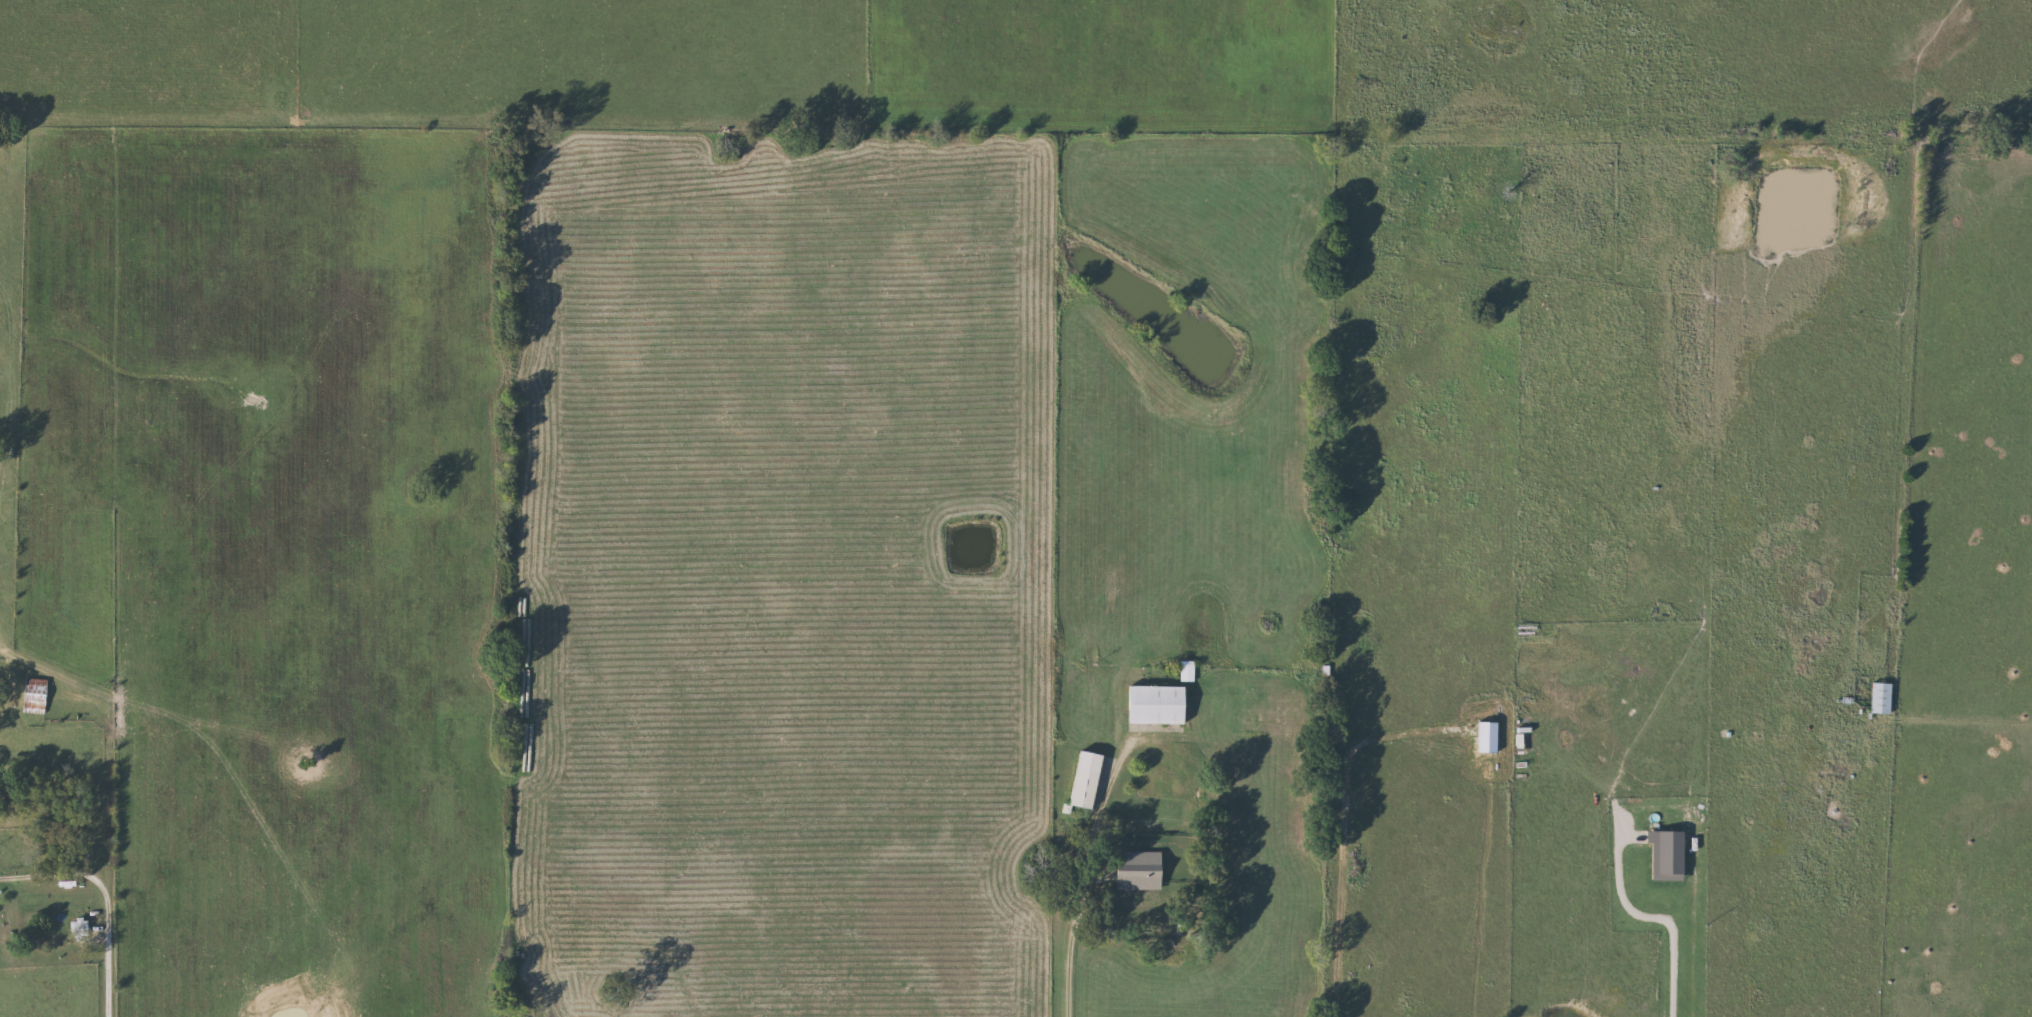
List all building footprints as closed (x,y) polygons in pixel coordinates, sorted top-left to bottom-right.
[(1183,661),(1194,661),(1194,680),(1183,680),(1183,661)] [(26,712),(28,677),(50,678),(48,713),(26,712)] [(1892,713),(1874,713),(1874,682),(1892,682),(1892,713)] [(1133,685),(1189,685),(1188,722),(1133,722),(1133,685)] [(1074,805),(1083,750),(1107,754),(1097,809),(1074,805)] [(1166,851),(1166,888),(1120,888),(1120,851),(1166,851)] [(74,920),(89,920),(89,936),(74,936),(74,920)]
